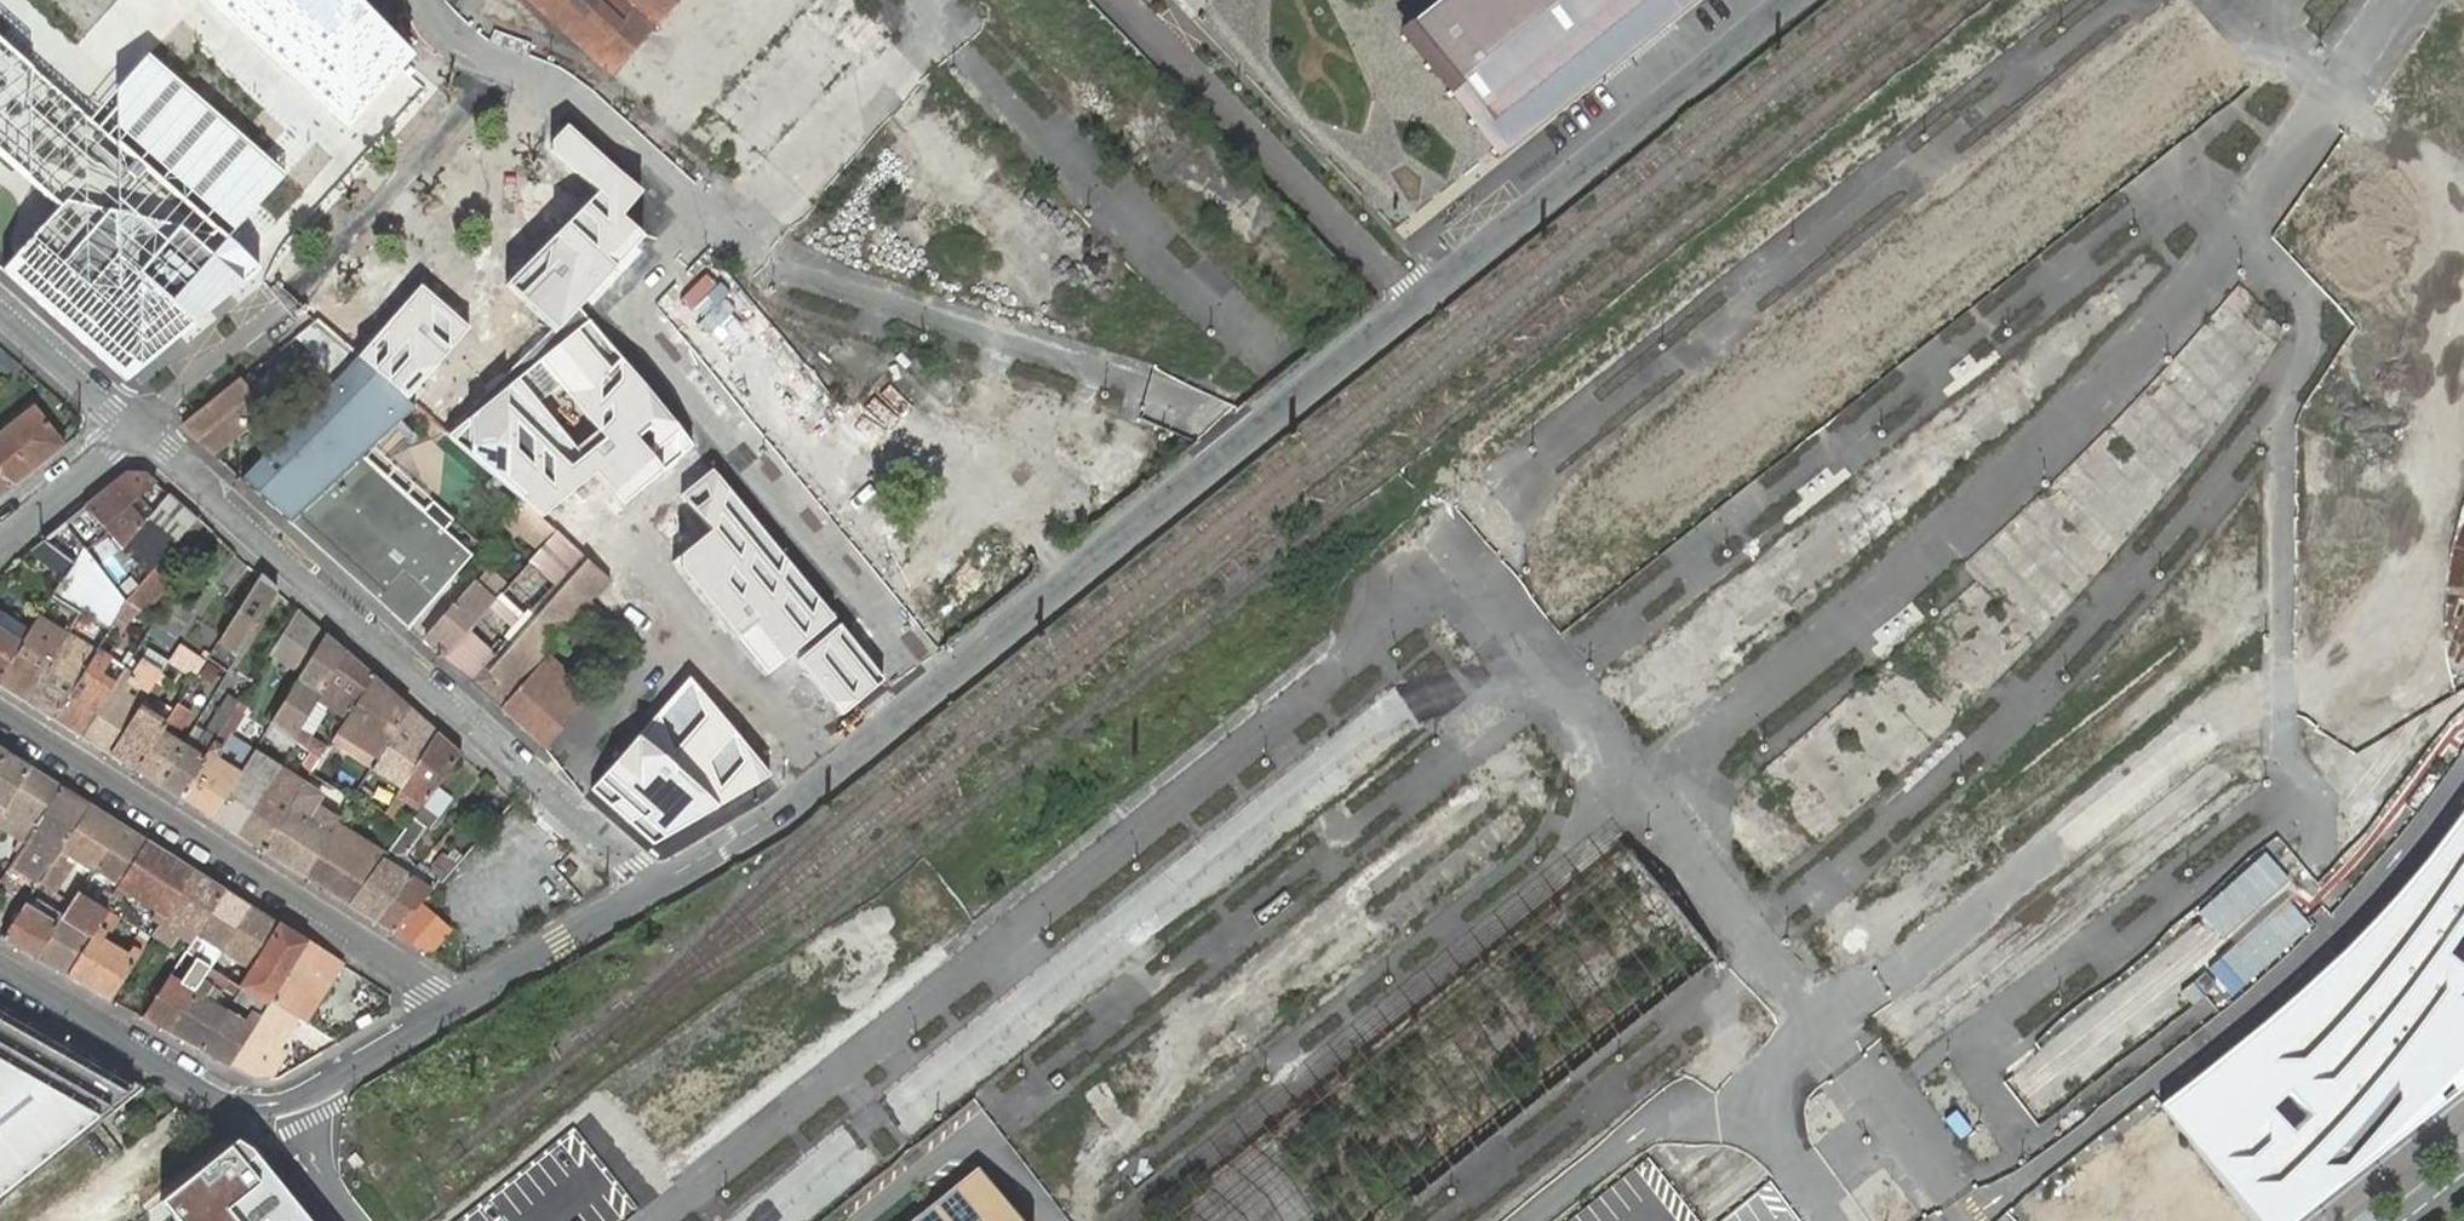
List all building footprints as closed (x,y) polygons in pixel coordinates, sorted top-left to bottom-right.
[(347,127),(410,56),(348,0),(205,0),(347,127)] [(678,0),(529,0),(612,74),(678,0)] [(1405,33),(1498,148),(1684,0),(1446,0),(1405,33)] [(46,202),(0,253),(0,263),(132,379),(256,271),(219,234),(279,169),(149,55),(90,121),(0,40),(0,161),(46,202)] [(640,192),(566,123),(543,148),(591,193),(508,283),(559,329),(574,312),(642,238),(618,216),(640,192)] [(415,388),(468,329),(420,285),(376,335),(356,356),(415,408),(421,412),(430,402),(415,388)] [(338,375),(356,355),(313,318),(296,337),(338,375)] [(516,378),(446,435),(519,499),(526,504),(541,518),(561,499),(607,462),(633,495),(660,472),(633,437),(646,426),(662,444),(678,430),(665,415),(588,320),(538,361),(597,433),(577,450),(516,378)] [(356,356),(239,481),(290,526),(362,459),(415,408),(356,356)] [(242,380),(185,426),(213,451),(269,406),(242,380)] [(64,445),(35,406),(0,432),(0,476),(14,485),(64,445)] [(362,459),(290,526),(406,627),(470,557),(441,531),(450,522),(430,504),(422,513),(362,459)] [(830,621),(707,471),(680,494),(709,530),(672,561),(765,675),(830,621)] [(144,473),(125,473),(84,507),(121,549),(152,512),(136,498),(156,483),(144,473)] [(14,485),(0,476),(0,496),(14,485)] [(152,512),(121,549),(149,573),(195,519),(168,494),(152,512)] [(526,504),(519,499),(499,522),(506,528),(526,504)] [(541,518),(526,504),(506,528),(511,532),(517,525),(541,546),(543,543),(555,530),(541,518)] [(144,613),(212,533),(195,519),(149,573),(125,601),(116,618),(125,624),(127,625),(137,607),(144,613)] [(588,600),(609,577),(555,530),(543,543),(541,546),(528,561),(555,584),(469,682),(499,708),(545,655),(581,613),(591,602),(588,600)] [(42,540),(28,551),(64,576),(69,569),(73,562),(42,540)] [(69,569),(64,576),(53,594),(110,628),(125,601),(85,546),(69,569)] [(528,561),(443,659),(465,678),(469,682),(555,584),(528,561)] [(472,584),(461,597),(480,614),(505,585),(487,570),(474,585),(472,584)] [(281,591),(261,578),(219,642),(239,656),(281,591)] [(175,638),(195,610),(177,598),(157,625),(175,638)] [(424,639),(443,656),(476,618),(457,602),(424,639)] [(629,636),(591,602),(581,613),(619,647),(629,636)] [(306,663),(325,634),(307,618),(296,609),(274,644),(288,653),(306,663)] [(24,640),(30,629),(7,615),(0,611),(0,678),(24,640)] [(0,678),(0,685),(25,701),(67,635),(39,617),(30,629),(24,640),(0,678)] [(125,624),(116,618),(110,628),(119,634),(125,624)] [(886,681),(841,624),(795,661),(840,717),(886,681)] [(345,651),(325,634),(306,663),(270,722),(290,737),(345,651)] [(67,635),(25,701),(53,719),(95,652),(80,643),(67,635)] [(113,648),(102,641),(98,648),(96,650),(107,657),(113,648)] [(202,665),(204,661),(178,645),(168,660),(194,677),(202,665)] [(95,652),(53,719),(81,736),(114,685),(99,676),(111,658),(107,657),(96,650),(95,652)] [(345,718),(372,676),(345,652),(345,651),(290,737),(293,740),(317,760),(318,758),(325,748),(298,731),(309,713),(317,699),(331,708),(345,718)] [(545,655),(499,708),(544,748),(591,695),(581,686),(569,699),(545,679),(557,665),(545,655)] [(99,676),(114,685),(117,680),(124,669),(125,667),(111,658),(99,676)] [(114,685),(81,736),(109,754),(143,702),(145,697),(160,674),(139,661),(125,684),(117,680),(114,685)] [(214,672),(202,665),(194,677),(170,715),(164,725),(161,730),(135,770),(157,784),(182,744),(173,739),(207,685),(206,684),(214,672)] [(581,686),(557,665),(545,679),(569,699),(581,686)] [(143,702),(109,754),(135,770),(161,730),(164,725),(146,713),(150,706),(152,704),(156,706),(164,692),(161,689),(168,679),(160,674),(145,697),(143,702)] [(377,758),(408,708),(400,701),(396,697),(388,690),(372,676),(345,718),(337,730),(331,739),(349,750),(354,743),(377,758)] [(688,677),(590,788),(654,844),(769,776),(688,677)] [(234,709),(238,702),(226,695),(203,733),(199,739),(189,733),(182,744),(157,784),(179,798),(204,757),(213,743),(234,709)] [(322,721),(331,708),(317,699),(309,713),(322,721)] [(146,713),(164,725),(170,715),(156,706),(152,704),(150,706),(146,713)] [(404,781),(436,732),(408,708),(377,758),(374,763),(379,766),(404,781)] [(242,714),(234,709),(213,743),(204,757),(179,798),(211,818),(239,772),(246,761),(250,755),(258,743),(233,728),(242,714)] [(331,739),(337,730),(322,721),(309,713),(298,731),(325,748),(331,739)] [(293,740),(270,722),(264,733),(287,750),(293,740)] [(199,739),(203,733),(193,726),(189,733),(199,739)] [(436,787),(461,754),(436,732),(404,781),(399,789),(390,804),(384,813),(391,819),(397,808),(406,793),(423,804),(436,787)] [(317,760),(293,740),(287,750),(311,770),(317,760)] [(372,766),(374,763),(377,758),(354,743),(349,750),(345,755),(369,770),(372,766)] [(29,768),(6,753),(0,762),(0,814),(29,768)] [(246,761),(239,772),(256,783),(260,777),(263,772),(246,761)] [(369,770),(362,782),(367,786),(379,766),(374,763),(372,766),(369,770)] [(2,828),(20,839),(14,848),(19,851),(23,845),(25,842),(31,833),(60,787),(29,768),(0,814),(0,832),(2,828)] [(239,772),(211,818),(237,834),(268,781),(260,777),(256,783),(239,772)] [(268,781),(237,834),(262,850),(302,785),(283,772),(276,786),(268,781)] [(263,772),(260,777),(268,781),(271,777),(263,772)] [(384,813),(390,804),(367,786),(362,782),(355,792),(384,813)] [(302,785),(262,850),(303,876),(328,836),(306,821),(315,807),(321,796),(302,785)] [(88,805),(60,787),(31,833),(58,851),(59,850),(88,805)] [(452,799),(436,787),(423,804),(412,819),(425,828),(427,829),(452,799)] [(412,819),(423,804),(406,793),(397,808),(412,819)] [(120,825),(88,805),(59,850),(58,851),(52,860),(39,881),(53,891),(74,859),(91,870),(92,868),(120,825)] [(2158,1107),(2251,1220),(2284,1220),(2463,1080),(2463,805),(2436,848),(2371,923),(2314,976),(2253,1029),(2187,1084),(2158,1107)] [(323,812),(315,807),(306,821),(328,836),(335,825),(337,822),(328,816),(323,812)] [(405,829),(412,819),(397,808),(391,819),(405,829)] [(376,923),(411,877),(389,863),(394,855),(405,855),(425,828),(412,819),(405,829),(388,851),(385,855),(382,859),(348,905),(376,923)] [(146,841),(120,825),(92,868),(106,877),(112,880),(108,886),(115,890),(117,887),(118,884),(146,841)] [(328,836),(303,876),(348,905),(382,859),(385,855),(376,850),(370,858),(337,838),(342,829),(335,825),(328,836)] [(376,850),(342,829),(337,838),(370,858),(376,850)] [(58,851),(31,833),(25,842),(23,845),(19,851),(11,864),(39,881),(52,860),(58,851)] [(163,916),(192,870),(146,841),(118,884),(117,887),(115,890),(112,894),(121,899),(125,892),(137,899),(143,903),(155,911),(150,918),(158,923),(163,916)] [(431,889),(434,885),(454,863),(443,854),(437,861),(429,875),(424,885),(411,877),(376,923),(393,933),(419,903),(431,889)] [(411,877),(417,867),(394,855),(389,863),(411,877)] [(424,885),(429,875),(417,867),(411,877),(424,885)] [(196,933),(223,890),(192,870),(163,916),(158,923),(152,933),(170,945),(182,926),(187,929),(182,937),(190,942),(192,939),(196,933)] [(78,890),(97,903),(103,893),(84,880),(78,890)] [(56,925),(35,957),(67,975),(94,933),(99,925),(106,914),(109,910),(104,907),(97,903),(78,890),(70,902),(63,914),(56,925)] [(221,950),(249,906),(223,890),(196,933),(214,945),(210,951),(217,956),(221,950)] [(54,909),(63,914),(70,902),(62,896),(54,909)] [(27,899),(24,903),(56,925),(63,914),(54,909),(41,901),(38,906),(27,899)] [(24,903),(1,938),(35,957),(56,925),(24,903)] [(393,933),(428,955),(450,930),(437,918),(419,903),(393,933)] [(228,979),(240,988),(280,926),(249,906),(221,950),(217,956),(215,958),(221,962),(227,953),(239,961),(234,970),(228,979)] [(67,975),(110,1000),(136,959),(144,947),(145,944),(150,936),(142,931),(135,941),(128,953),(102,937),(107,930),(114,918),(106,914),(99,925),(94,933),(67,975)] [(270,999),(306,942),(280,926),(240,988),(266,1004),(270,999)] [(192,939),(210,951),(214,945),(196,933),(192,939)] [(337,979),(345,967),(340,964),(306,942),(270,999),(294,1014),(312,985),(323,991),(333,976),(337,979)] [(221,962),(234,970),(239,961),(227,953),(221,962)] [(210,967),(227,979),(228,979),(234,970),(221,962),(215,958),(210,967)] [(187,986),(192,978),(174,966),(169,974),(187,986)] [(168,1032),(200,1051),(226,1010),(212,1002),(219,991),(227,979),(210,967),(201,980),(200,982),(168,1032)] [(141,1017),(168,1032),(200,982),(192,978),(187,986),(169,974),(164,981),(141,1017)] [(253,1079),(268,1078),(284,1054),(273,1047),(294,1014),(270,999),(266,1004),(258,1017),(228,1065),(253,1079)] [(0,1009),(0,1193),(136,1088),(0,1009)] [(200,1051),(228,1065),(258,1017),(250,1011),(243,1022),(239,1019),(226,1010),(200,1051)] [(227,1141),(146,1206),(159,1220),(292,1220),(227,1141)] [(975,1165),(904,1220),(1020,1220),(975,1165)]
